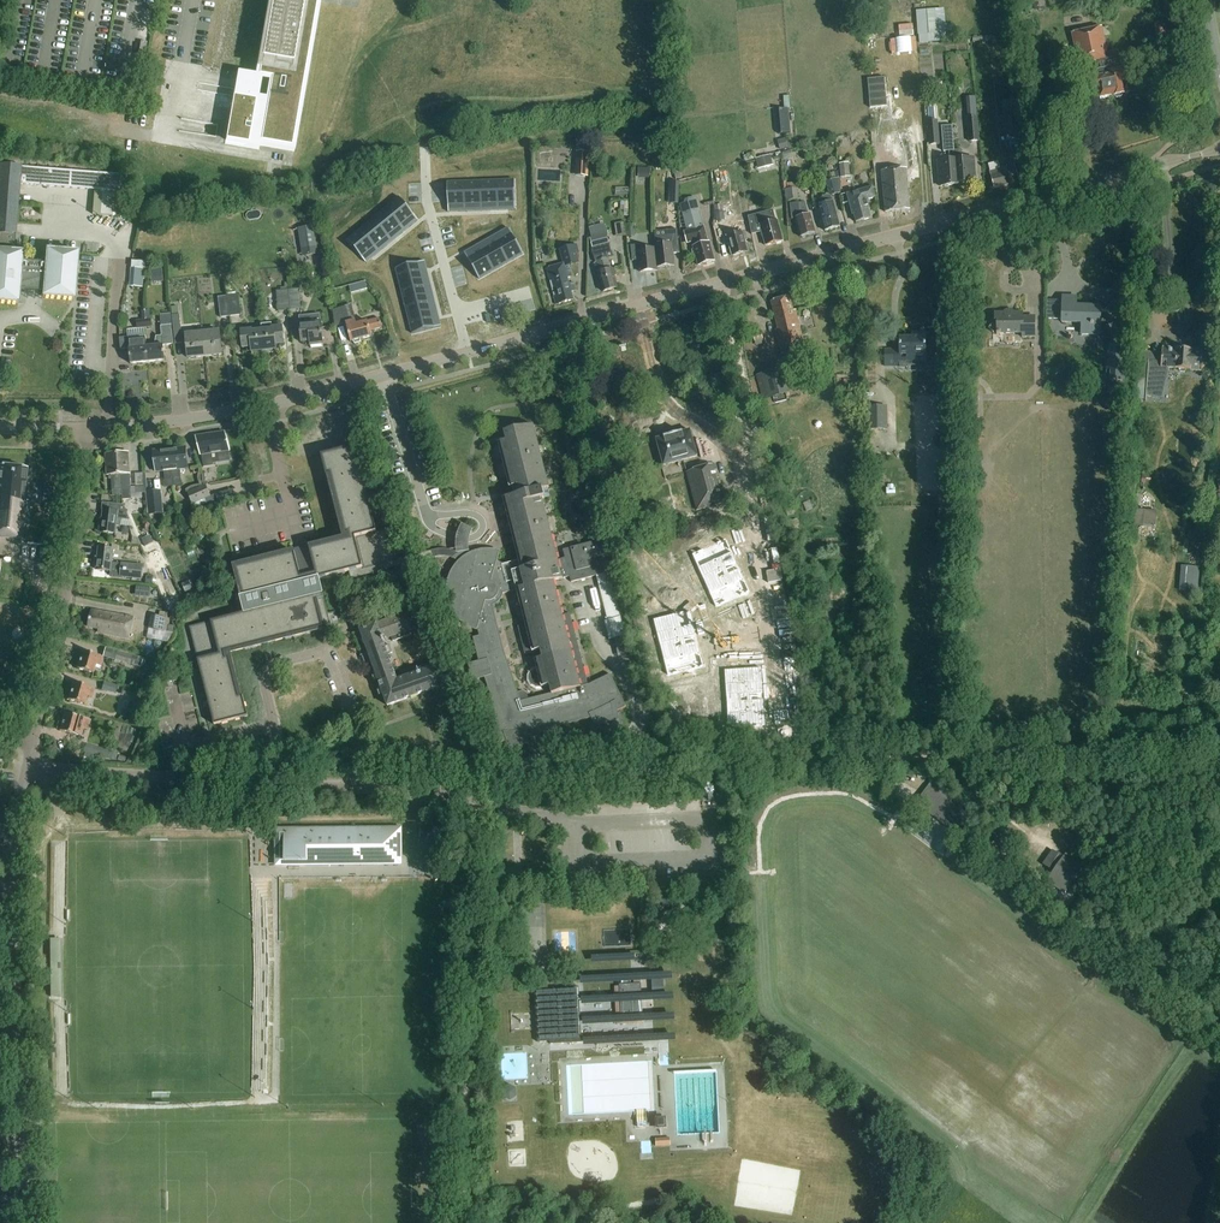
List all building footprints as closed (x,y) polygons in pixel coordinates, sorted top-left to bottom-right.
[(261,142),(292,148),(317,0),(272,0),(259,76),(272,78),(261,142)] [(946,25),(946,11),(917,13),(919,37),(947,35),(947,33),(946,25)] [(1095,93),(1097,92),(1099,100),(1131,94),(1128,83),(1126,84),(1123,72),(1122,72),(1120,63),(1119,63),(1117,53),(1107,55),(1101,29),(1071,35),(1078,67),(1099,63),(1101,71),(1095,73),(1096,80),(1093,81),(1095,93)] [(148,43),(141,42),(139,55),(145,56),(148,43)] [(932,80),(922,81),(923,88),(932,88),(932,80)] [(884,82),(868,83),(870,111),(886,110),(884,82)] [(233,97),(226,141),(248,145),(256,101),(233,97)] [(966,101),(967,118),(976,117),(975,100),(966,101)] [(776,110),(778,135),(790,134),(788,109),(776,110)] [(1008,136),(1018,134),(1015,116),(1005,117),(1008,136)] [(969,142),(978,141),(976,118),(967,118),(969,142)] [(929,145),(939,145),(937,121),(928,122),(929,145)] [(958,184),(955,151),(953,126),(941,127),(943,152),(949,152),(949,161),(937,162),(939,187),(958,185),(958,184)] [(916,137),(905,138),(906,164),(918,164),(916,137)] [(785,139),(777,141),(780,150),(788,148),(785,139)] [(886,150),(901,149),(901,141),(886,142),(886,150)] [(577,146),(575,176),(588,177),(589,147),(577,146)] [(961,150),(955,151),(958,184),(975,182),(973,159),(961,160),(961,150)] [(790,151),(782,153),(784,161),(792,159),(790,151)] [(758,166),(771,163),(769,157),(756,160),(758,166)] [(841,178),(850,177),(848,163),(839,164),(841,178)] [(19,185),(120,193),(121,176),(21,168),(21,167),(0,165),(0,303),(18,304),(19,291),(43,293),(42,297),(74,300),(77,254),(46,251),(45,264),(21,262),(22,254),(14,253),(19,185)] [(994,189),(1019,182),(1014,165),(1007,166),(1007,167),(989,172),(994,189)] [(652,177),(652,167),(639,167),(639,177),(652,177)] [(883,170),(885,211),(912,210),(909,168),(883,170)] [(680,171),(674,173),(676,180),(682,178),(680,171)] [(719,172),(715,173),(717,183),(721,182),(721,183),(729,182),(726,171),(719,173),(719,172)] [(826,182),(830,196),(841,193),(839,179),(838,172),(830,174),(831,180),(826,182)] [(515,180),(497,181),(499,211),(508,210),(516,210),(515,180)] [(497,181),(481,182),(482,212),(499,211),(497,181)] [(464,182),(447,183),(448,213),(465,212),(464,182)] [(481,182),(464,182),(465,212),(482,212),(481,182)] [(671,182),(670,204),(678,204),(679,182),(671,182)] [(784,190),(786,202),(798,200),(795,183),(787,184),(788,190),(784,190)] [(867,201),(875,199),(871,188),(846,195),(852,216),(854,215),(856,223),(871,219),(869,211),(870,211),(867,201)] [(832,203),(831,203),(830,196),(816,200),(818,207),(824,231),(839,227),(832,203)] [(399,198),(386,208),(405,231),(418,221),(399,198)] [(620,201),(620,217),(628,217),(628,201),(620,201)] [(693,247),(694,249),(693,250),(692,251),(693,254),(694,254),(695,254),(699,266),(715,262),(710,243),(709,243),(697,201),(680,205),(688,232),(684,233),(687,244),(695,242),(697,246),(693,247)] [(795,221),(799,237),(815,233),(810,215),(809,215),(808,202),(790,204),(792,221),(795,221)] [(714,206),(717,227),(725,226),(722,205),(714,206)] [(386,208),(374,219),(392,242),(405,231),(386,208)] [(775,221),(773,211),(747,217),(751,235),(761,232),(765,246),(783,241),(778,221),(775,221)] [(374,219),(361,229),(379,252),(392,242),(374,219)] [(635,236),(633,224),(625,225),(627,237),(635,236)] [(728,228),(728,231),(726,231),(728,237),(733,257),(748,253),(745,241),(748,240),(746,232),(745,232),(743,224),(728,228)] [(298,228),(301,249),(317,247),(314,226),(298,228)] [(361,229),(347,241),(366,264),(371,259),(379,252),(361,229)] [(508,229),(494,237),(508,263),(523,255),(509,229),(508,229)] [(655,249),(655,251),(656,250),(657,259),(654,259),(655,270),(656,270),(656,268),(674,266),(673,253),(679,253),(677,230),(666,232),(667,237),(655,238),(656,244),(655,244),(655,249)] [(494,237),(479,245),(494,272),(508,263),(494,237)] [(640,272),(655,270),(654,259),(657,259),(656,250),(655,251),(655,249),(644,250),(643,244),(630,246),(631,260),(639,260),(640,272)] [(479,245),(464,254),(479,280),(494,272),(479,245)] [(571,277),(568,266),(579,263),(576,254),(579,253),(577,245),(560,249),(564,265),(547,270),(556,305),(573,301),(570,292),(576,291),(574,283),(568,285),(567,278),(571,277)] [(592,250),(596,263),(597,263),(600,273),(598,274),(603,293),(618,289),(613,270),(610,271),(608,260),(606,254),(611,253),(609,245),(592,250)] [(146,262),(132,261),(131,268),(146,269),(146,262)] [(396,269),(400,285),(429,278),(426,268),(424,262),(396,269)] [(162,268),(150,269),(151,282),(163,281),(162,268)] [(145,270),(132,270),(131,287),(144,288),(145,270)] [(400,285),(404,302),(433,294),(429,278),(400,285)] [(365,283),(358,285),(360,292),(367,290),(365,283)] [(287,291),(289,311),(301,310),(299,290),(287,291)] [(278,312),(289,311),(287,291),(277,292),(278,312)] [(404,302),(408,318),(437,310),(433,294),(404,302)] [(225,298),(227,318),(228,317),(241,315),(238,296),(225,298)] [(781,354),(805,348),(795,310),(792,311),(789,297),(771,302),(778,329),(775,330),(781,354)] [(1061,323),(1081,324),(1080,334),(1100,335),(1100,307),(1076,307),(1076,297),(1062,297),(1061,323)] [(220,318),(227,318),(225,298),(218,299),(220,318)] [(351,306),(334,310),(336,327),(345,324),(350,343),(354,342),(355,344),(361,343),(361,340),(371,337),(369,331),(370,331),(381,328),(379,319),(367,322),(356,325),(353,312),(351,306)] [(172,316),(179,315),(178,307),(171,308),(172,316)] [(141,310),(142,320),(136,321),(136,329),(151,328),(150,310),(141,310)] [(410,326),(412,334),(441,327),(439,320),(437,310),(408,318),(410,326)] [(1022,321),(1022,313),(1008,313),(1005,310),(1002,313),(994,313),(994,322),(987,329),(992,333),(995,333),(995,335),(1021,334),(1021,338),(1034,338),(1034,321),(1022,321)] [(1047,310),(1047,320),(1049,320),(1059,320),(1059,311),(1049,310),(1047,310)] [(160,314),(162,326),(172,325),(171,313),(160,314)] [(303,320),(299,321),(301,343),(309,343),(310,347),(322,345),(320,323),(319,315),(308,316),(308,320),(303,320)] [(202,334),(186,335),(182,336),(180,316),(172,316),(175,345),(187,344),(188,359),(204,357),(202,334)] [(147,363),(165,361),(163,346),(173,344),(170,326),(160,327),(161,337),(156,337),(154,346),(146,347),(147,363)] [(251,351),(263,350),(261,326),(251,327),(251,330),(240,331),(242,349),(251,348),(251,351)] [(271,330),(261,331),(261,326),(263,350),(275,349),(275,346),(284,345),(282,327),(271,328),(271,330)] [(219,332),(202,334),(204,357),(222,356),(219,332)] [(755,345),(763,343),(761,333),(753,335),(755,345)] [(885,350),(885,366),(915,366),(915,362),(925,362),(925,355),(925,333),(912,333),(912,337),(899,337),(899,350),(885,350)] [(144,337),(128,339),(121,339),(121,349),(129,348),(131,364),(147,363),(146,347),(145,347),(144,337)] [(1138,374),(1147,375),(1146,395),(1162,399),(1169,369),(1201,372),(1202,351),(1162,348),(1161,363),(1139,361),(1138,374)] [(763,399),(787,392),(781,370),(757,377),(763,399)] [(977,413),(977,393),(969,393),(969,413),(977,413)] [(867,407),(867,430),(888,430),(887,407),(867,407)] [(458,554),(451,552),(445,551),(439,551),(432,552),(410,558),(412,563),(433,558),(439,556),(441,556),(445,556),(450,557),(452,558),(452,559),(461,564),(455,572),(451,581),(449,591),(451,601),(454,610),(460,618),(468,624),(477,628),(479,637),(473,638),(475,646),(479,664),(470,666),(473,673),(468,675),(470,681),(479,678),(484,677),(495,708),(498,743),(509,742),(511,749),(532,741),(531,735),(562,726),(593,718),(595,724),(617,720),(616,712),(626,708),(610,675),(590,685),(588,685),(582,661),(570,614),(562,616),(555,589),(553,581),(561,580),(570,577),(571,583),(606,574),(608,573),(600,541),(563,551),(565,558),(557,560),(553,542),(539,490),(548,487),(533,428),(532,426),(504,433),(505,437),(506,443),(499,445),(512,497),(502,499),(514,545),(518,561),(504,565),(497,562),(496,562),(499,552),(498,552),(498,554),(488,553),(478,554),(473,556),(469,558),(468,553),(467,547),(458,554)] [(690,431),(657,440),(664,466),(674,463),(677,475),(686,473),(701,469),(697,457),(690,431)] [(195,437),(200,455),(201,455),(204,467),(213,466),(211,454),(229,451),(225,433),(195,437)] [(181,485),(180,477),(179,470),(188,469),(186,448),(169,450),(174,486),(181,485)] [(351,578),(412,563),(410,558),(396,561),(387,529),(376,532),(354,448),(321,456),(326,478),(329,478),(345,540),(309,549),(310,553),(295,557),(294,553),(233,568),(240,594),(239,594),(244,614),(189,628),(214,726),(247,717),(242,696),(240,697),(228,653),(324,629),(320,616),(327,614),(319,580),(349,572),(351,578)] [(166,487),(174,486),(169,450),(153,452),(156,473),(165,472),(166,487)] [(128,453),(117,454),(118,464),(116,464),(117,469),(119,468),(119,472),(118,472),(118,475),(120,475),(122,495),(122,500),(131,499),(128,453)] [(118,464),(117,454),(105,455),(107,476),(111,476),(112,496),(122,495),(120,475),(118,475),(118,472),(119,472),(119,468),(117,469),(116,464),(118,464)] [(249,462),(240,463),(242,473),(250,471),(249,462)] [(701,469),(686,473),(696,511),(723,504),(715,472),(713,465),(704,468),(701,469)] [(5,539),(24,541),(28,501),(26,501),(27,487),(25,484),(27,469),(12,467),(0,466),(0,538),(5,539)] [(210,497),(206,486),(189,493),(195,509),(207,504),(205,499),(210,497)] [(160,491),(151,492),(145,492),(148,516),(163,514),(160,491)] [(406,508),(412,506),(409,494),(403,495),(406,508)] [(810,501),(803,504),(806,512),(813,510),(810,501)] [(115,534),(117,519),(130,521),(123,506),(108,504),(108,511),(103,511),(100,532),(115,534)] [(1134,510),(1133,527),(1156,528),(1157,512),(1134,510)] [(788,534),(797,533),(795,521),(786,522),(788,534)] [(587,526),(576,529),(577,536),(589,533),(587,526)] [(47,546),(48,535),(29,533),(28,544),(47,546)] [(120,577),(122,564),(111,563),(113,550),(98,548),(96,570),(110,572),(110,576),(120,577)] [(141,580),(142,567),(122,564),(120,577),(141,580)] [(1199,567),(1181,566),(1179,591),(1197,593),(1199,567)] [(608,574),(596,577),(607,621),(604,621),(609,640),(625,636),(608,574)] [(189,581),(183,584),(187,593),(193,590),(189,581)] [(424,623),(433,619),(428,605),(419,609),(424,623)] [(129,639),(132,619),(91,611),(88,627),(101,630),(101,634),(129,639)] [(409,612),(360,630),(368,653),(375,673),(387,707),(446,686),(442,674),(439,666),(397,681),(387,655),(392,654),(389,646),(385,647),(382,642),(387,640),(386,639),(391,638),(393,642),(409,637),(407,632),(415,629),(409,612)] [(170,620),(151,616),(149,625),(149,629),(167,633),(170,620)] [(136,658),(137,657),(117,651),(115,660),(130,664),(130,663),(134,664),(134,666),(140,667),(142,660),(136,658)] [(100,667),(103,658),(81,652),(76,669),(93,674),(95,666),(100,667)] [(587,675),(593,673),(588,657),(583,659),(587,675)] [(153,662),(150,670),(158,672),(160,664),(153,662)] [(117,686),(103,682),(101,690),(115,694),(117,686)] [(91,698),(94,689),(73,683),(68,700),(84,705),(86,697),(91,698)] [(136,695),(132,707),(140,710),(144,697),(136,695)] [(76,718),(64,714),(59,732),(75,736),(80,737),(82,730),(87,731),(90,721),(76,717),(76,718)] [(93,755),(99,757),(101,749),(86,745),(84,755),(92,757),(93,755)] [(101,749),(99,757),(108,759),(116,761),(118,754),(101,749)] [(931,781),(924,791),(916,803),(959,835),(967,825),(962,822),(963,821),(960,819),(964,813),(950,803),(954,798),(931,781)] [(1026,840),(1005,826),(998,837),(1020,850),(1026,840)] [(285,860),(403,859),(402,827),(285,828),(285,860)] [(451,829),(420,829),(420,838),(451,838),(451,829)] [(443,866),(452,866),(452,852),(443,852),(443,866)] [(1066,854),(1063,858),(1054,852),(1042,867),(1053,874),(1046,883),(1065,897),(1085,866),(1066,854)] [(638,955),(592,957),(593,963),(638,961),(638,955)] [(673,973),(582,977),(582,984),(673,980),(673,973)] [(534,978),(536,1006),(538,1041),(550,1041),(550,1045),(582,1043),(579,988),(548,989),(547,977),(538,977),(534,978)] [(641,985),(631,985),(620,986),(621,1021),(643,1020),(641,985)] [(674,994),(583,998),(583,1005),(674,1001),(674,994)] [(675,1015),(584,1019),(585,1026),(676,1022),(675,1015)] [(516,1084),(504,1088),(508,1098),(519,1094),(516,1084)] [(670,1138),(655,1139),(656,1147),(670,1146),(670,1138)]
